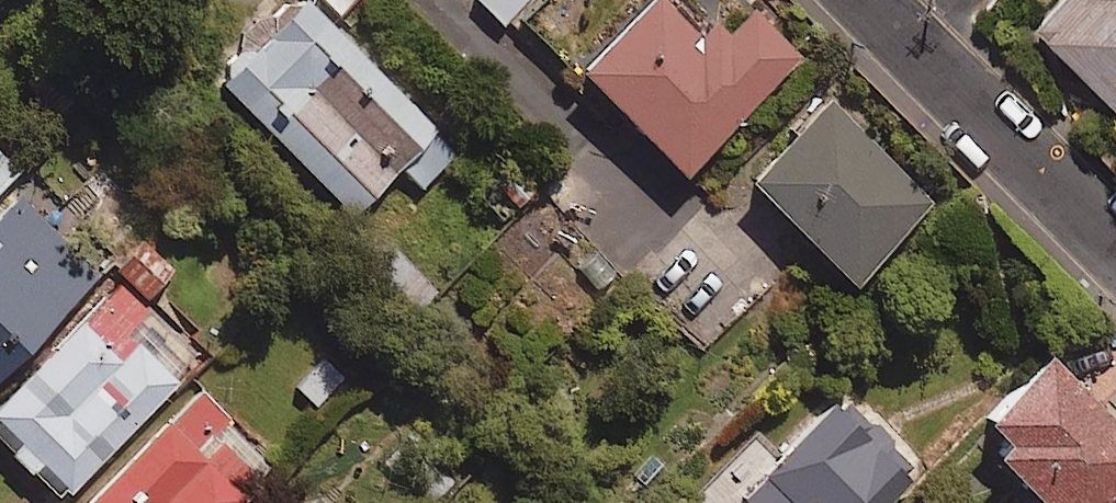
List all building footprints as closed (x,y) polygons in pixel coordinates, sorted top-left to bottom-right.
[(313,0),(297,0),(218,81),(350,208),(436,119),(313,0)] [(501,23),(529,0),(483,0),(501,23)] [(683,167),(799,57),(751,7),(714,43),(673,0),(645,0),(581,60),(683,167)] [(1024,18),(1111,107),(1115,101),(1115,0),(1043,0),(1024,18)] [(932,202),(830,94),(749,170),(851,278),(932,202)] [(15,164),(0,149),(0,179),(15,164)] [(537,189),(516,167),(484,197),(505,220),(537,189)] [(20,193),(0,212),(0,366),(97,272),(20,193)] [(0,394),(0,420),(67,489),(180,379),(137,336),(119,353),(82,315),(0,394)] [(1049,348),(985,408),(1009,433),(995,445),(1050,502),(1104,502),(1115,492),(1115,419),(1049,348)] [(73,502),(237,502),(273,468),(193,386),(73,502)] [(834,395),(759,465),(795,502),(889,502),(914,480),(834,395)] [(315,494),(306,502),(324,502),(315,494)]
